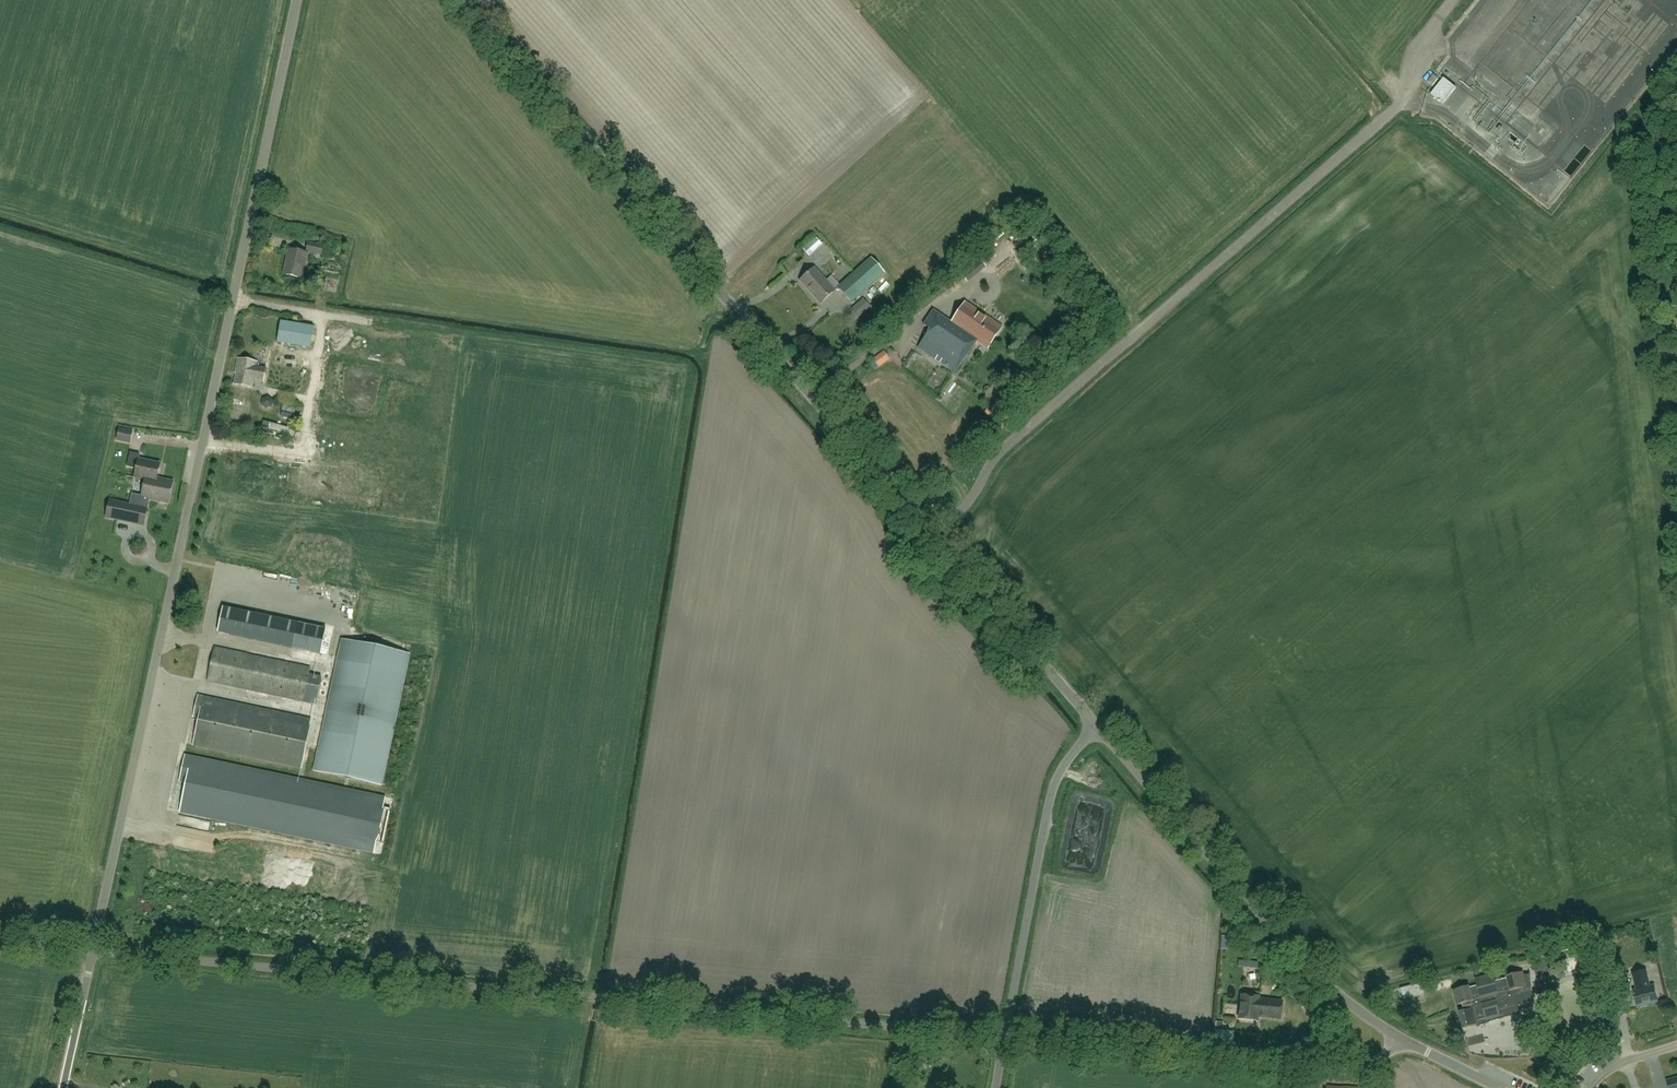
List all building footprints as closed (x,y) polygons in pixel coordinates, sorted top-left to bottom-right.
[(1451,15),(1456,22),(1466,15),(1461,8),(1451,15)] [(1414,33),(1418,38),(1429,29),(1425,24),(1414,33)] [(1392,49),(1397,44),(1382,28),(1377,33),(1392,49)] [(1384,56),(1389,51),(1374,36),(1369,41),(1384,56)] [(1377,64),(1382,60),(1366,44),(1361,49),(1377,64)] [(1369,72),(1374,67),(1359,52),(1354,57),(1369,72)] [(1437,58),(1428,69),(1434,74),(1443,63),(1437,58)] [(1575,77),(1609,103),(1619,91),(1612,86),(1618,79),(1606,70),(1603,74),(1594,67),(1588,74),(1582,69),(1575,77)] [(1434,76),(1428,82),(1433,86),(1438,79),(1434,76)] [(1432,93),(1444,103),(1456,88),(1445,79),(1432,93)] [(1557,161),(1568,169),(1580,152),(1570,144),(1557,161)] [(1017,233),(1010,240),(1016,247),(1024,240),(1017,233)] [(813,253),(822,245),(816,238),(807,246),(813,253)] [(309,243),(307,251),(322,255),(324,246),(309,243)] [(303,278),(308,254),(289,250),(286,265),(289,266),(287,275),(303,278)] [(872,257),(840,285),(842,290),(852,302),(885,272),(872,257)] [(836,290),(842,290),(840,285),(832,276),(827,280),(815,267),(800,281),(821,303),(836,290)] [(863,299),(855,307),(862,314),(870,307),(863,299)] [(988,346),(1001,327),(966,303),(952,323),(933,311),(924,325),(931,330),(919,347),(955,372),(978,339),(988,346)] [(314,327),(282,321),(278,342),(310,348),(314,327)] [(879,367),(890,360),(884,351),(873,359),(879,367)] [(288,352),(285,369),(313,373),(316,357),(288,352)] [(257,367),(257,362),(238,359),(233,384),(252,388),(254,380),(264,382),(266,369),(257,367)] [(130,443),(132,432),(120,430),(117,440),(130,443)] [(157,478),(160,463),(139,459),(135,478),(146,480),(142,497),(146,498),(146,497),(149,498),(168,502),(173,481),(157,478)] [(136,506),(147,508),(149,498),(146,497),(146,498),(142,497),(132,495),(130,505),(110,500),(106,517),(132,523),(136,506)] [(214,583),(247,589),(248,582),(245,581),(244,586),(240,585),(241,579),(215,575),(214,583)] [(326,629),(223,607),(218,632),(321,654),(326,629)] [(387,784),(410,651),(341,640),(318,772),(387,784)] [(203,650),(197,679),(204,680),(210,651),(203,650)] [(217,650),(210,682),(265,694),(266,700),(260,702),(282,707),(283,702),(298,705),(306,703),(312,705),(318,703),(321,687),(291,681),(286,663),(256,657),(242,661),(232,659),(230,666),(223,664),(221,659),(223,651),(217,650)] [(262,761),(303,768),(308,741),(302,740),(304,726),(311,728),(312,721),(279,715),(280,712),(204,698),(195,748),(263,760),(262,761)] [(181,816),(387,853),(396,798),(388,797),(383,823),(242,798),(243,790),(251,791),(253,782),(252,782),(254,770),(187,759),(183,782),(187,783),(181,816)] [(360,816),(372,819),(376,798),(369,797),(368,803),(362,802),(363,794),(289,780),(289,782),(283,781),(280,798),(323,806),(321,813),(360,820),(360,816)] [(196,846),(198,837),(191,836),(189,844),(196,846)] [(1580,946),(1569,948),(1571,956),(1582,954),(1580,946)] [(1638,989),(1634,990),(1637,1007),(1658,1002),(1654,986),(1651,987),(1647,970),(1634,973),(1638,989)] [(1469,986),(1453,990),(1457,1005),(1463,1004),(1464,1011),(1459,1012),(1463,1029),(1464,1029),(1478,1025),(1478,1026),(1477,1026),(1478,1027),(1492,1022),(1506,1018),(1521,1015),(1520,1014),(1519,1014),(1519,1012),(1534,1008),(1533,1003),(1534,1003),(1534,1004),(1535,1004),(1532,989),(1531,974),(1530,974),(1530,975),(1524,975),(1523,972),(1507,976),(1508,978),(1496,981),(1494,975),(1475,979),(1477,986),(1469,988),(1469,986)] [(1257,1020),(1257,1016),(1281,1018),(1282,1001),(1259,999),(1259,997),(1242,995),(1239,1019),(1257,1020)] [(1288,1013),(1303,1015),(1305,1001),(1290,999),(1288,1013)] [(1559,1021),(1551,1023),(1554,1035),(1562,1032),(1559,1021)] [(1667,1081),(1669,1087),(1676,1087),(1675,1079),(1667,1081)]
